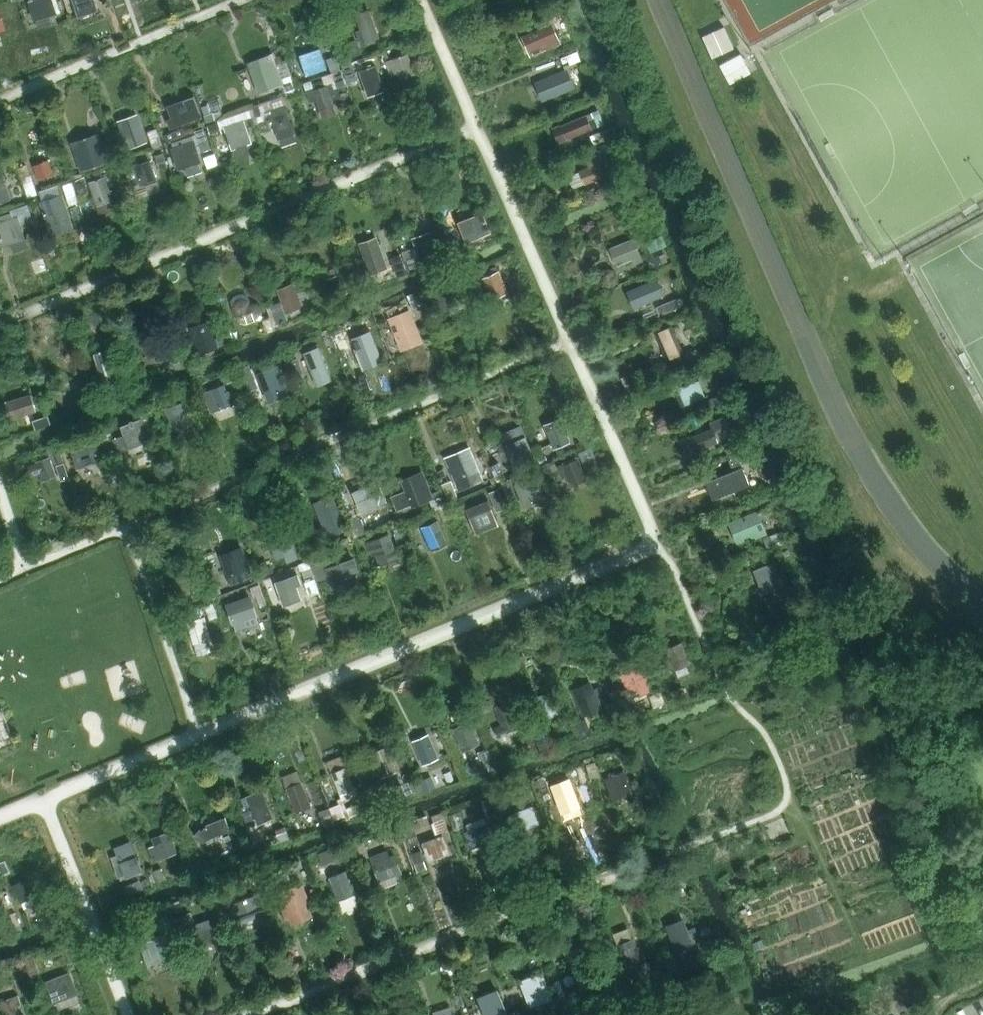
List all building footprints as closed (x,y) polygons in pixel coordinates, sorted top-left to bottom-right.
[(28,1),(33,20),(60,12),(57,0),(30,0),(28,1)] [(503,9),(523,0),(499,0),(503,9)] [(369,9),(355,14),(360,30),(356,31),(361,44),(379,38),(369,9)] [(551,24),(522,36),(531,57),(560,44),(551,24)] [(360,53),(357,44),(345,48),(348,57),(360,53)] [(415,44),(408,46),(411,55),(419,52),(415,44)] [(330,71),(339,67),(333,48),(329,50),(332,57),(326,59),(330,71)] [(319,49),(299,56),(306,75),(326,69),(319,49)] [(407,54),(386,62),(387,62),(391,75),(396,73),(399,80),(400,79),(415,74),(407,54)] [(351,62),(341,65),(347,83),(357,80),(351,62)] [(276,65),(251,75),(258,93),(282,83),(276,65)] [(375,66),(359,71),(368,96),(384,91),(375,66)] [(311,81),(303,83),(309,102),(316,100),(319,109),(333,105),(331,96),(336,94),(334,89),(346,85),(341,70),(321,76),(322,80),(312,84),(311,81)] [(568,71),(535,85),(541,99),(574,86),(568,71)] [(291,76),(283,78),(285,84),(287,91),(296,88),(291,76)] [(172,118),(167,120),(170,128),(201,117),(197,106),(185,111),(182,101),(167,106),(172,118)] [(284,106),(265,113),(268,122),(272,121),(279,139),(294,134),(284,106)] [(215,120),(213,113),(204,116),(206,122),(215,120)] [(137,115),(118,122),(127,148),(146,141),(137,115)] [(586,115),(561,125),(567,139),(592,129),(586,115)] [(243,120),(224,127),(231,149),(251,142),(243,120)] [(221,134),(217,122),(207,125),(211,138),(221,134)] [(612,140),(618,138),(614,126),(590,136),(594,147),(596,147),(612,140)] [(156,129),(147,132),(152,147),(161,145),(156,129)] [(184,134),(183,129),(165,135),(167,140),(184,134)] [(204,129),(196,131),(202,151),(210,148),(204,129)] [(81,150),(74,153),(80,171),(108,161),(102,143),(95,146),(92,137),(78,141),(81,150)] [(589,167),(580,170),(585,185),(605,176),(599,163),(608,159),(606,154),(616,149),(612,140),(596,147),(598,152),(585,158),(589,167)] [(194,141),(171,148),(178,170),(201,162),(194,141)] [(166,166),(162,154),(155,156),(159,169),(166,166)] [(48,160),(34,166),(38,178),(53,173),(48,160)] [(149,161),(135,166),(141,185),(156,180),(149,161)] [(9,199),(0,171),(0,202),(9,199)] [(29,172),(21,175),(29,197),(37,194),(29,172)] [(104,177),(88,182),(96,206),(112,200),(104,177)] [(76,195),(72,183),(63,185),(67,198),(76,195)] [(62,194),(40,201),(46,223),(69,215),(62,194)] [(27,204),(10,210),(11,213),(12,218),(17,216),(20,225),(33,221),(27,204)] [(0,222),(0,231),(5,246),(25,239),(20,225),(17,216),(12,218),(11,213),(0,217),(0,218),(1,221),(0,222)] [(483,213),(459,222),(466,240),(489,232),(483,213)] [(430,234),(413,240),(422,266),(440,260),(430,234)] [(370,239),(359,243),(369,274),(387,268),(378,243),(372,245),(370,239)] [(634,239),(610,248),(616,265),(632,259),(634,264),(642,261),(634,239)] [(405,260),(409,270),(418,267),(414,256),(405,260)] [(662,264),(659,256),(647,260),(651,268),(662,264)] [(495,267),(481,273),(483,278),(482,278),(491,300),(508,292),(499,271),(497,272),(495,267)] [(347,292),(340,274),(326,280),(332,297),(347,292)] [(658,278),(633,289),(640,306),(665,295),(658,278)] [(471,281),(475,290),(480,288),(476,279),(471,281)] [(282,302),(270,306),(277,324),(288,320),(285,312),(302,306),(294,284),(279,289),(278,290),(282,302)] [(416,292),(407,296),(413,311),(422,307),(416,292)] [(448,292),(431,299),(431,300),(436,310),(442,307),(445,313),(455,309),(448,292)] [(232,305),(231,309),(235,319),(236,321),(239,323),(241,324),(244,324),(248,324),(256,321),(259,319),(261,315),(262,313),(261,309),(260,306),(259,304),(256,303),(254,302),(251,302),(247,299),(244,297),(241,297),(237,298),(235,299),(233,302),(232,305)] [(676,299),(662,305),(665,313),(679,307),(676,299)] [(409,310),(388,318),(396,340),(418,332),(409,310)] [(262,320),(266,331),(273,328),(269,318),(262,320)] [(208,321),(190,327),(199,353),(225,344),(223,336),(215,339),(208,321)] [(372,351),(362,326),(347,332),(357,356),(372,351)] [(671,326),(656,333),(668,360),(683,353),(671,326)] [(337,327),(329,330),(331,336),(340,332),(337,327)] [(160,338),(140,344),(146,363),(166,358),(160,338)] [(318,347),(304,353),(311,372),(325,367),(318,347)] [(698,349),(684,355),(688,364),(702,358),(698,349)] [(107,350),(91,354),(99,382),(115,377),(107,350)] [(301,371),(297,359),(287,362),(292,374),(301,371)] [(240,369),(247,386),(256,382),(249,365),(240,369)] [(284,392),(274,366),(259,372),(268,397),(284,392)] [(240,378),(237,370),(224,375),(227,383),(240,378)] [(698,381),(678,389),(685,405),(705,397),(698,381)] [(223,384),(203,392),(211,412),(231,405),(223,384)] [(30,395),(6,402),(11,419),(35,411),(30,395)] [(724,403),(720,396),(710,400),(713,408),(724,403)] [(166,408),(165,408),(173,431),(192,424),(184,402),(166,408)] [(47,416),(33,421),(35,429),(50,425),(47,416)] [(691,437),(690,437),(696,451),(718,443),(714,433),(728,428),(724,417),(710,422),(712,429),(691,437)] [(545,425),(544,425),(554,448),(570,442),(560,418),(545,425)] [(123,435),(111,440),(116,452),(149,441),(142,419),(120,427),(123,435)] [(94,427),(99,440),(108,437),(103,424),(94,427)] [(521,426),(500,435),(515,471),(535,463),(521,426)] [(744,437),(724,445),(728,454),(747,447),(744,437)] [(93,441),(72,449),(79,467),(100,459),(93,441)] [(57,447),(48,450),(53,464),(62,461),(57,447)] [(470,447),(445,458),(459,490),(483,480),(470,447)] [(746,461),(743,453),(728,459),(731,467),(746,461)] [(36,463),(29,466),(32,476),(39,473),(41,480),(55,476),(49,457),(36,462),(36,463)] [(577,457),(557,466),(567,488),(587,480),(577,457)] [(504,477),(498,462),(490,466),(496,480),(504,477)] [(753,488),(746,469),(736,473),(735,472),(716,479),(722,496),(739,490),(740,492),(753,488)] [(424,475),(403,483),(412,507),(433,499),(424,475)] [(535,478),(515,487),(523,508),(544,499),(535,478)] [(497,489),(489,493),(496,512),(505,508),(497,489)] [(441,490),(433,493),(435,498),(438,505),(446,502),(441,490)] [(333,494),(319,499),(332,534),(345,529),(333,494)] [(392,517),(384,496),(361,506),(369,527),(392,517)] [(488,501),(466,509),(474,529),(496,520),(488,501)] [(453,517),(448,506),(439,509),(444,521),(453,517)] [(356,517),(353,509),(345,512),(355,537),(365,533),(359,516),(356,517)] [(757,510),(728,522),(736,543),(744,541),(766,531),(757,510)] [(437,521),(422,527),(431,550),(446,544),(437,521)] [(407,543),(399,524),(391,528),(398,546),(407,543)] [(289,529),(267,536),(275,559),(284,555),(286,562),(296,558),(292,547),(295,546),(289,529)] [(767,549),(786,542),(781,531),(763,539),(767,549)] [(371,541),(366,542),(371,555),(375,554),(379,565),(398,558),(389,534),(371,541)] [(230,586),(252,577),(244,554),(222,562),(230,586)] [(354,558),(324,569),(332,590),(347,584),(345,576),(359,572),(354,558)] [(326,578),(321,563),(312,566),(317,581),(326,578)] [(771,563),(755,570),(764,593),(765,593),(781,586),(771,563)] [(314,579),(311,568),(301,571),(305,582),(314,579)] [(297,575),(275,583),(284,606),(301,600),(296,587),(301,585),(297,575)] [(218,583),(211,585),(215,595),(221,593),(218,583)] [(249,595),(226,604),(233,624),(257,616),(249,595)] [(213,604),(205,606),(210,620),(217,617),(213,604)] [(204,617),(186,622),(193,645),(211,640),(204,617)] [(668,655),(662,658),(666,666),(672,664),(675,670),(688,664),(690,663),(681,643),(666,649),(668,655)] [(621,674),(619,674),(627,692),(629,691),(637,688),(641,695),(650,691),(639,666),(621,674)] [(589,682),(571,689),(583,717),(608,706),(600,687),(593,690),(589,682)] [(686,697),(683,688),(670,691),(673,701),(686,697)] [(548,694),(529,703),(537,722),(539,721),(556,713),(548,694)] [(495,728),(494,728),(498,738),(508,734),(522,728),(518,719),(511,722),(503,704),(495,707),(503,725),(495,728)] [(858,719),(856,712),(849,715),(851,722),(858,719)] [(582,720),(574,723),(579,737),(588,734),(582,720)] [(470,722),(453,729),(462,751),(464,751),(479,744),(470,722)] [(549,747),(541,730),(533,733),(540,751),(549,747)] [(414,741),(413,741),(423,765),(424,764),(438,758),(428,735),(414,741)] [(537,751),(531,736),(523,739),(529,754),(537,751)] [(386,747),(370,754),(380,778),(383,776),(383,777),(387,785),(396,781),(393,773),(396,772),(386,747)] [(496,759),(492,749),(480,754),(484,763),(496,759)] [(586,765),(590,779),(600,776),(595,762),(586,765)] [(345,767),(331,773),(342,801),(356,795),(345,767)] [(624,772),(605,779),(613,801),(632,794),(624,772)] [(435,787),(431,777),(414,783),(418,794),(435,787)] [(583,778),(571,781),(573,789),(562,792),(570,821),(593,815),(583,778)] [(301,782),(286,788),(295,813),(310,806),(301,782)] [(552,797),(547,783),(538,787),(542,800),(552,797)] [(262,790),(237,799),(246,822),(261,816),(264,822),(273,819),(262,790)] [(506,812),(502,801),(494,804),(498,815),(506,812)] [(357,814),(354,806),(346,809),(343,802),(340,804),(329,808),(334,820),(348,815),(349,817),(357,814)] [(510,814),(509,815),(514,829),(537,820),(532,806),(510,814)] [(200,828),(194,835),(206,845),(214,840),(213,837),(222,833),(225,840),(233,838),(225,817),(207,824),(207,826),(205,827),(202,831),(200,828)] [(439,836),(422,843),(429,861),(449,853),(445,843),(451,840),(443,819),(433,823),(439,836)] [(489,823),(463,832),(470,849),(471,849),(495,840),(489,823)] [(289,839),(284,827),(276,830),(278,835),(270,837),(273,845),(289,839)] [(231,851),(243,846),(239,838),(228,843),(231,851)] [(171,840),(149,848),(153,861),(176,853),(171,840)] [(367,856),(362,842),(353,845),(359,860),(367,856)] [(133,848),(116,854),(126,878),(143,871),(133,848)] [(336,859),(331,848),(318,853),(322,864),(336,859)] [(387,851),(370,858),(379,881),(401,873),(394,855),(389,857),(387,851)] [(425,862),(421,851),(410,855),(414,865),(425,862)] [(165,881),(161,869),(149,874),(153,885),(165,881)] [(330,877),(329,877),(339,901),(353,895),(348,882),(352,880),(348,870),(347,870),(330,877)] [(15,884),(14,884),(22,903),(41,895),(33,876),(15,884)] [(142,889),(139,881),(125,886),(128,895),(142,889)] [(301,882),(275,892),(286,919),(312,909),(301,882)] [(228,887),(214,892),(218,904),(232,899),(228,887)] [(258,894),(227,905),(236,927),(266,916),(258,894)] [(171,925),(167,913),(156,917),(161,929),(171,925)] [(178,926),(190,922),(187,914),(176,918),(178,926)] [(217,942),(209,918),(186,927),(194,950),(217,942)] [(683,919),(666,925),(676,952),(693,945),(689,934),(696,931),(695,928),(687,931),(683,919)] [(157,937),(141,943),(149,965),(172,956),(165,938),(158,941),(157,937)] [(717,952),(711,938),(701,942),(707,956),(717,952)] [(633,939),(617,945),(627,969),(643,963),(633,939)] [(763,946),(761,940),(752,943),(755,949),(763,946)] [(586,953),(571,959),(582,989),(598,984),(586,953)] [(39,974),(32,956),(24,959),(30,977),(39,974)] [(19,964),(11,967),(17,980),(25,976),(19,964)] [(69,972),(45,982),(54,1003),(78,994),(69,972)] [(542,972),(520,981),(527,1001),(550,993),(542,972)] [(623,978),(615,981),(618,989),(626,986),(623,978)] [(497,989),(477,997),(484,1014),(507,1014),(497,989)] [(570,1006),(564,993),(556,996),(561,1010),(570,1006)] [(0,1002),(0,1011),(6,1009),(8,1014),(19,1014),(15,1006),(21,1004),(17,995),(0,1002)]
